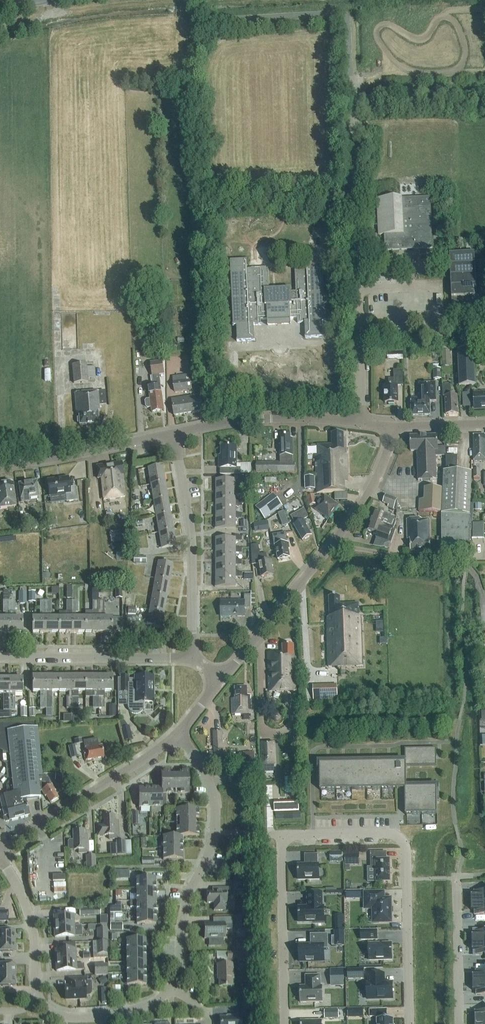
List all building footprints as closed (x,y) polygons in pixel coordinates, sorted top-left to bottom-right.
[(433,249),(431,210),(431,198),(378,201),(380,236),(386,236),(386,242),(386,251),(433,249)] [(475,255),(450,256),(453,314),(484,313),(484,301),(484,279),(476,279),(475,255)] [(306,271),(295,271),(296,292),(291,292),(291,289),(269,290),(268,268),(251,269),(247,269),(247,260),(230,261),(233,326),(237,326),(237,341),(255,341),(254,325),(261,325),(260,319),(268,319),(268,324),(291,323),(291,318),(298,318),(298,323),(305,323),(306,338),(323,337),(322,322),(326,322),(323,261),(306,261),(306,271)] [(460,387),(476,386),(475,363),(481,363),(480,343),(458,344),(460,387)] [(397,360),(403,360),(402,352),(387,352),(387,353),(387,358),(397,358),(397,360)] [(154,387),(149,388),(150,400),(146,401),(147,409),(151,408),(152,413),(165,411),(160,375),(165,375),(163,362),(151,363),(154,387)] [(72,365),(74,383),(88,382),(87,379),(95,378),(94,367),(87,367),(86,364),(72,365)] [(442,379),(441,369),(433,369),(434,379),(442,379)] [(397,403),(397,386),(396,383),(403,383),(403,371),(394,371),(394,379),(389,379),(390,386),(385,387),(385,403),(397,403)] [(172,377),(174,393),(192,390),(190,375),(172,377)] [(412,416),(430,415),(429,401),(436,401),(435,383),(420,384),(420,399),(411,399),(412,416)] [(446,415),(458,414),(457,396),(452,396),(451,385),(443,386),(443,397),(445,397),(446,415)] [(79,424),(80,425),(99,424),(98,412),(100,412),(99,405),(106,405),(105,391),(74,393),(76,414),(79,414),(79,417),(77,419),(77,423),(79,424)] [(473,393),(474,410),(484,410),(484,392),(473,393)] [(175,416),(203,412),(201,399),(195,400),(195,396),(172,399),(173,403),(175,416)] [(343,433),(332,433),(332,445),(318,445),(318,455),(316,456),(317,493),(345,492),(345,482),(347,482),(346,441),(345,439),(344,439),(343,433)] [(280,460),(256,460),(256,473),(295,473),(295,464),(292,464),(292,456),(292,438),(289,438),(289,434),(280,434),(281,445),(279,445),(279,453),(280,453),(280,460)] [(474,436),(474,461),(484,461),(484,436),(474,436)] [(429,481),(428,437),(410,438),(411,452),(417,451),(418,481),(429,481)] [(446,448),(438,448),(437,437),(428,437),(429,481),(436,480),(436,478),(436,457),(446,456),(446,448)] [(237,469),(237,448),(221,448),(221,461),(219,461),(219,469),(220,469),(220,475),(240,475),(240,469),(237,469)] [(446,472),(444,471),(443,497),(443,515),(442,515),(442,550),(471,550),(471,515),(470,515),(471,497),(472,473),(472,472),(457,472),(456,469),(457,469),(458,457),(446,456),(446,472)] [(122,462),(96,467),(98,479),(102,478),(105,499),(126,496),(123,480),(125,480),(122,462)] [(148,468),(151,485),(165,482),(162,466),(148,468)] [(305,477),(305,490),(315,489),(315,477),(305,477)] [(77,501),(77,496),(75,487),(69,488),(68,478),(61,479),(56,480),(56,479),(47,481),(49,496),(65,494),(66,502),(77,501)] [(216,493),(242,493),(242,490),(235,489),(235,483),(242,483),(242,479),(235,478),(235,480),(216,480),(216,493)] [(16,506),(13,482),(0,484),(0,508),(16,506)] [(39,497),(38,496),(36,482),(18,484),(21,503),(30,502),(30,499),(39,497)] [(165,482),(151,485),(153,501),(168,498),(165,482)] [(420,500),(420,512),(442,512),(442,488),(442,484),(437,484),(437,488),(425,488),(425,500),(420,500)] [(236,505),(236,501),(236,495),(242,495),(242,493),(216,493),(216,496),(216,504),(236,505)] [(273,494),(257,506),(266,518),(282,506),(273,494)] [(307,497),(310,506),(316,505),(318,506),(316,510),(329,519),(338,506),(325,497),(323,499),(320,497),(314,497),(314,496),(313,495),(307,497)] [(398,499),(386,495),(382,503),(388,505),(388,507),(394,510),(398,499)] [(168,498),(153,501),(156,516),(170,514),(168,498)] [(236,501),(236,505),(216,504),(216,516),(235,516),(235,513),(235,507),(243,507),(242,502),(236,501)] [(312,536),(306,526),(307,525),(304,520),(309,517),(304,509),(291,516),(295,525),(294,525),(303,541),(312,536)] [(284,511),(278,513),(279,515),(281,521),(287,519),(284,511)] [(374,512),(371,521),(394,529),(396,522),(395,521),(396,519),(374,512)] [(235,513),(235,516),(216,516),(216,529),(235,529),(235,519),(243,519),(243,514),(235,513)] [(173,530),(170,514),(156,516),(159,532),(173,530)] [(30,525),(28,515),(21,516),(23,526),(30,525)] [(111,515),(112,522),(112,524),(120,524),(120,522),(119,515),(111,515)] [(56,526),(55,518),(47,519),(48,527),(56,526)] [(430,540),(429,520),(407,521),(408,541),(411,541),(411,553),(431,552),(431,540),(430,540)] [(268,521),(260,523),(261,531),(270,530),(268,521)] [(371,521),(368,531),(378,534),(376,539),(379,540),(389,543),(391,543),(396,530),(394,529),(371,521)] [(483,524),(473,524),(473,539),(483,539),(483,524)] [(173,530),(159,532),(161,548),(176,546),(173,530)] [(275,545),(276,551),(277,550),(278,560),(290,558),(289,550),(290,549),(289,543),(285,544),(285,539),(287,539),(287,533),(273,535),(275,545)] [(236,550),(236,548),(236,542),(243,542),(243,537),(235,536),(235,538),(216,538),(216,550),(236,550)] [(262,577),(273,575),(272,567),(273,567),(272,560),(268,561),(266,554),(260,555),(258,544),(251,546),(252,565),(258,564),(259,568),(260,568),(262,577)] [(236,548),(236,550),(216,550),(216,563),(235,563),(235,560),(235,554),(243,554),(243,549),(236,548)] [(235,560),(235,563),(216,563),(216,575),(235,575),(235,572),(235,566),(243,566),(243,561),(235,560)] [(158,562),(155,578),(169,581),(172,565),(158,562)] [(235,572),(235,575),(216,575),(216,587),(235,587),(235,578),(243,578),(243,573),(235,572)] [(169,581),(155,578),(152,594),(166,597),(169,581)] [(166,597),(152,594),(149,610),(163,613),(166,597)] [(221,617),(245,617),(245,608),(251,608),(251,595),(244,595),(244,601),(221,602),(221,617)] [(362,667),(361,616),(359,616),(359,604),(340,605),(340,596),(329,597),(330,617),(327,617),(328,668),(362,667)] [(163,613),(149,610),(146,626),(161,628),(163,613)] [(58,618),(58,633),(71,633),(71,618),(71,613),(71,612),(66,612),(58,612),(58,618)] [(85,618),(85,633),(98,633),(98,618),(98,612),(93,612),(85,612),(85,618)] [(98,618),(98,633),(111,633),(111,618),(104,618),(104,612),(98,612),(98,618)] [(9,633),(9,618),(9,613),(5,613),(5,618),(0,618),(0,633),(9,633)] [(9,618),(9,633),(22,633),(22,618),(15,618),(15,613),(9,613),(9,618)] [(31,618),(31,633),(45,633),(45,618),(45,613),(40,613),(40,618),(31,618)] [(45,618),(45,633),(58,633),(58,618),(52,618),(52,613),(45,613),(45,618)] [(71,618),(71,633),(85,633),(85,618),(76,618),(71,618)] [(283,653),(268,653),(269,669),(270,669),(270,674),(269,674),(269,688),(277,688),(277,691),(277,692),(277,691),(297,691),(296,691),(296,658),(294,658),(294,645),(283,645),(283,653)] [(32,677),(32,692),(40,692),(40,697),(46,697),(46,692),(46,677),(32,677)] [(46,677),(46,692),(46,697),(52,697),(52,692),(59,692),(59,677),(46,677)] [(72,692),(72,677),(59,677),(59,692),(69,692),(72,692)] [(72,692),(72,697),(78,697),(78,692),(85,692),(85,677),(72,677),(72,692)] [(85,677),(85,692),(93,692),(93,697),(98,697),(99,697),(99,677),(85,677)] [(99,677),(99,697),(104,697),(104,692),(112,692),(112,677),(99,677)] [(153,677),(135,677),(135,679),(128,679),(128,677),(121,677),(121,692),(128,692),(128,706),(128,708),(128,710),(130,712),(132,713),(134,714),(136,714),(138,714),(140,713),(142,712),(143,710),(144,708),(144,706),(144,703),(153,703),(153,677)] [(3,694),(3,699),(9,699),(9,679),(0,679),(0,694),(3,694)] [(9,679),(9,699),(15,699),(15,694),(22,694),(22,679),(9,679)] [(314,700),(338,699),(337,685),(313,686),(314,700)] [(248,696),(247,687),(235,687),(235,699),(232,699),(232,714),(252,714),(251,695),(248,696)] [(11,765),(13,782),(9,782),(6,785),(7,796),(0,798),(0,802),(4,816),(3,818),(4,820),(6,821),(9,820),(29,815),(25,802),(26,802),(27,800),(26,799),(38,796),(39,797),(40,797),(39,792),(38,778),(41,777),(40,774),(42,774),(37,729),(36,729),(35,722),(0,724),(0,752),(9,756),(10,766),(11,765)] [(132,739),(129,726),(120,728),(123,741),(132,739)] [(223,757),(222,731),(214,732),(215,758),(223,757)] [(104,757),(102,746),(97,747),(96,739),(83,742),(85,749),(83,749),(85,761),(104,757)] [(274,744),(262,744),(263,764),(263,772),(275,772),(274,764),(275,764),(274,744)] [(77,757),(75,745),(68,746),(70,758),(77,757)] [(405,763),(320,764),(320,791),(405,789),(406,815),(437,814),(437,788),(407,788),(406,766),(437,766),(436,748),(405,749),(405,763)] [(255,763),(255,752),(243,753),(244,764),(255,763)] [(170,776),(170,772),(161,772),(161,788),(162,794),(175,794),(175,776),(170,776)] [(189,772),(180,772),(180,776),(175,776),(175,794),(189,794),(189,772)] [(58,798),(54,791),(55,791),(51,785),(51,784),(47,777),(46,779),(44,775),(42,776),(42,774),(40,774),(41,777),(38,778),(39,792),(42,791),(45,797),(46,796),(50,803),(58,798)] [(139,808),(150,808),(150,788),(138,789),(139,808)] [(162,808),(162,794),(161,788),(150,788),(150,808),(162,808)] [(299,802),(286,803),(287,811),(299,810),(299,802)] [(194,818),(198,818),(198,809),(176,809),(176,823),(194,823),(194,818)] [(98,836),(109,835),(109,839),(119,839),(118,821),(114,821),(114,815),(103,816),(104,826),(98,826),(98,836)] [(199,836),(199,827),(194,827),(194,823),(176,823),(176,836),(182,836),(182,837),(199,836)] [(88,853),(88,835),(84,835),(84,830),(73,830),(73,840),(69,840),(68,842),(68,847),(70,848),(74,848),(74,850),(79,850),(79,854),(88,853)] [(182,837),(182,836),(176,836),(163,836),(163,848),(182,848),(182,837)] [(117,855),(126,854),(125,841),(116,841),(117,849),(117,855)] [(163,848),(163,860),(182,859),(182,848),(163,848)] [(330,852),(330,862),(342,862),(342,851),(330,852)] [(376,883),(390,882),(391,882),(390,859),(387,859),(386,852),(371,853),(371,868),(375,867),(376,883)] [(346,853),(346,865),(360,865),(359,853),(346,853)] [(318,865),(318,854),(305,855),(305,865),(298,865),(298,880),(319,880),(319,865),(318,865)] [(87,869),(96,869),(95,856),(86,856),(87,869)] [(156,890),(155,878),(136,878),(136,890),(156,890)] [(245,879),(233,879),(233,890),(245,890),(245,879)] [(207,903),(214,903),(214,910),(225,910),(225,902),(227,902),(227,897),(230,897),(230,888),(212,888),(212,892),(207,892),(207,903)] [(136,901),(156,901),(156,890),(136,890),(136,901)] [(472,903),(484,903),(484,891),(478,891),(474,891),(474,895),(471,896),(472,903)] [(391,922),(391,899),(384,899),(384,892),(365,893),(365,909),(373,909),(373,914),(373,919),(373,920),(373,923),(391,922)] [(322,907),(322,893),(308,894),(308,907),(299,907),(299,922),(313,922),(313,924),(324,924),(324,907),(322,907)] [(136,907),(136,913),(156,912),(156,901),(136,901),(130,901),(130,907),(136,907)] [(472,903),(472,911),(475,911),(475,915),(479,915),(484,915),(484,903),(472,903)] [(8,911),(0,911),(0,921),(8,921),(8,911)] [(137,924),(156,924),(156,912),(136,913),(137,924)] [(54,927),(74,926),(74,915),(54,916),(54,927)] [(247,916),(237,916),(237,928),(247,928),(247,916)] [(224,926),(232,925),(232,918),(213,918),(213,924),(204,924),(205,938),(225,938),(224,926)] [(123,931),(122,923),(110,923),(110,931),(123,931)] [(82,925),(74,926),(54,927),(55,937),(75,937),(74,933),(81,932),(81,926),(82,926),(82,925)] [(98,941),(108,940),(107,928),(97,929),(98,941)] [(15,941),(15,931),(0,931),(0,941),(15,941)] [(345,946),(345,931),(336,931),(336,946),(345,946)] [(377,931),(361,931),(361,940),(377,940),(377,931)] [(472,943),(484,943),(484,931),(479,931),(475,931),(475,935),(472,935),(472,943)] [(324,962),(324,949),(328,949),(328,934),(310,934),(310,935),(310,934),(310,943),(308,946),(299,946),(300,962),(324,962)] [(146,950),(145,939),(126,939),(126,951),(146,950)] [(15,952),(15,941),(0,941),(0,952),(15,952)] [(107,955),(107,941),(97,942),(97,955),(107,955)] [(472,943),(472,951),(476,951),(476,955),(480,955),(484,955),(484,943),(472,943)] [(392,960),(392,944),(369,944),(369,960),(392,960)] [(344,966),(345,947),(333,947),(332,966),(344,966)] [(55,950),(56,960),(76,959),(75,949),(55,950)] [(126,951),(126,962),(146,962),(146,950),(126,951)] [(228,959),(228,964),(217,964),(217,974),(219,973),(219,986),(232,986),(232,978),(233,978),(233,964),(233,959),(247,959),(247,952),(228,952),(228,959)] [(76,970),(84,970),(84,964),(76,964),(76,959),(56,960),(56,971),(76,970)] [(126,962),(127,973),(146,973),(146,962),(126,962)] [(95,975),(108,975),(107,964),(95,965),(95,975)] [(15,965),(0,965),(0,976),(15,975),(15,965)] [(344,986),(343,969),(330,969),(331,987),(344,986)] [(364,969),(354,969),(354,979),(364,979),(364,969)] [(473,976),(473,983),(484,983),(484,971),(480,971),(476,971),(476,976),(473,976)] [(127,985),(146,985),(146,973),(127,973),(127,985)] [(386,985),(384,983),(384,974),(369,974),(369,984),(367,984),(367,999),(393,999),(392,983),(387,983),(386,985)] [(16,986),(15,975),(0,976),(0,986),(16,986)] [(99,979),(103,985),(108,981),(104,976),(99,979)] [(300,987),(301,1003),(323,1002),(322,986),(321,986),(320,976),(306,976),(306,987),(300,987)] [(90,993),(91,991),(90,981),(87,982),(87,978),(69,979),(69,986),(65,986),(65,1000),(85,999),(85,995),(87,995),(89,994),(90,993)] [(473,983),(473,991),(476,991),(476,995),(480,995),(484,995),(484,983),(473,983)] [(109,988),(101,988),(102,998),(102,1002),(110,1002),(109,997),(109,992),(109,988)] [(248,1009),(237,1009),(237,1016),(227,1016),(227,1017),(220,1017),(220,1023),(248,1023),(248,1009)] [(370,1018),(378,1018),(378,1019),(377,1019),(377,1023),(393,1023),(393,1019),(386,1019),(386,1017),(387,1017),(387,1009),(369,1010),(370,1018)] [(339,1010),(325,1011),(325,1019),(339,1019),(339,1010)] [(476,1023),(484,1023),(484,1011),(479,1011),(475,1011),(476,1023)]
